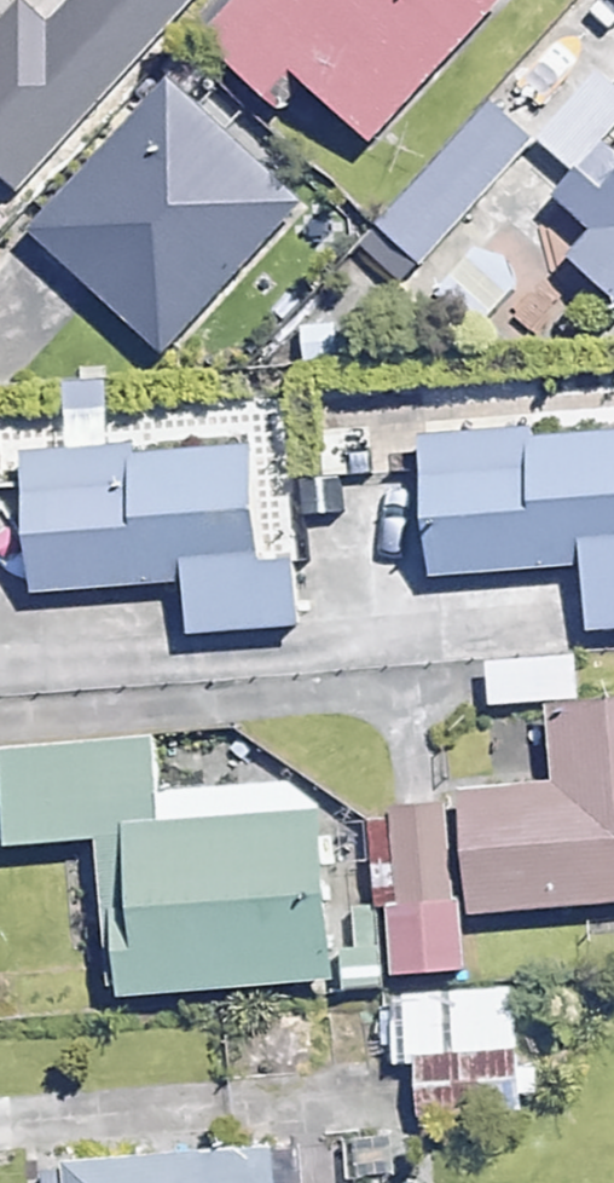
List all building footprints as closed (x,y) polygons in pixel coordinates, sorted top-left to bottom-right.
[(166,27),(255,105),(286,70),(351,127),(301,184),(394,265),(526,114),(474,68),(534,0),(287,0),(286,2),(283,0),(190,0),(166,27)] [(286,194),(158,78),(20,231),(148,346),(286,194)] [(576,208),(613,244),(613,168),(576,208)] [(422,464),(432,569),(577,555),(582,608),(613,605),(613,445),(422,464)] [(246,449),(22,471),(32,576),(177,562),(182,615),(261,608),(246,449)] [(576,709),(574,665),(486,668),(488,712),(576,709)] [(467,912),(613,896),(613,717),(554,723),(560,779),(453,791),(467,912)] [(154,802),(149,747),(2,758),(9,856),(103,848),(116,1008),(335,992),(320,790),(154,802)] [(446,816),(382,820),(391,984),(456,981),(446,816)] [(489,991),(295,1002),(298,1060),(390,1055),(393,1102),(495,1097),(489,991)] [(51,1160),(52,1182),(243,1182),(241,1150),(51,1160)]
